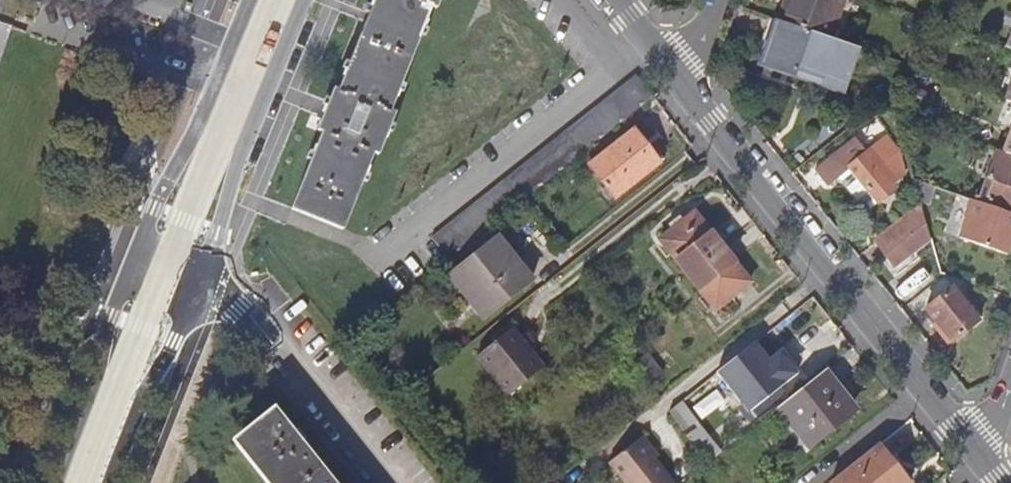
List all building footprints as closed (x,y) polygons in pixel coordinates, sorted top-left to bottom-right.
[(298,217),(335,232),(354,186),(360,188),(379,141),(372,139),(426,0),(383,0),(335,124),(329,122),(310,169),(316,171),(298,217)] [(841,0),(790,0),(789,3),(781,0),(775,21),(828,40),(841,0)] [(845,96),(860,51),(828,40),(775,21),(760,66),(845,96)] [(14,27),(0,23),(0,67),(14,27)] [(431,239),(449,262),(530,198),(655,98),(636,74),(431,239)] [(1001,152),(1010,156),(1010,125),(1001,152)] [(663,164),(645,141),(637,131),(593,167),(619,199),(663,164)] [(645,141),(663,164),(670,159),(651,136),(645,141)] [(855,141),(818,171),(828,184),(850,168),(877,201),(885,194),(884,192),(900,179),(887,163),(898,154),(886,137),(865,153),(855,141)] [(1001,152),(999,151),(981,203),(991,207),(993,202),(1010,208),(1010,156),(1001,152)] [(927,163),(906,156),(914,181),(934,188),(927,163)] [(991,207),(981,203),(975,219),(979,221),(972,242),(1010,257),(1010,213),(991,207)] [(896,270),(931,241),(929,233),(921,206),(875,244),(896,270)] [(688,276),(724,248),(696,213),(661,241),(688,276)] [(532,282),(498,239),(455,273),(489,316),(532,282)] [(752,283),(724,248),(688,276),(716,311),(752,283)] [(950,341),(975,322),(951,290),(926,310),(950,341)] [(508,397),(544,369),(513,330),(477,358),(508,397)] [(770,362),(754,342),(718,372),(748,409),(742,413),(750,423),(781,398),(776,392),(798,374),(781,353),(770,362)] [(838,387),(825,371),(779,408),(810,447),(852,414),(834,391),(838,387)] [(709,463),(720,454),(679,404),(668,412),(709,463)] [(274,406),(231,438),(267,482),(335,482),(274,406)] [(639,442),(656,463),(662,458),(645,437),(639,442)] [(656,463),(639,442),(609,466),(623,482),(672,482),(656,463)] [(881,444),(832,482),(911,482),(881,444)]
